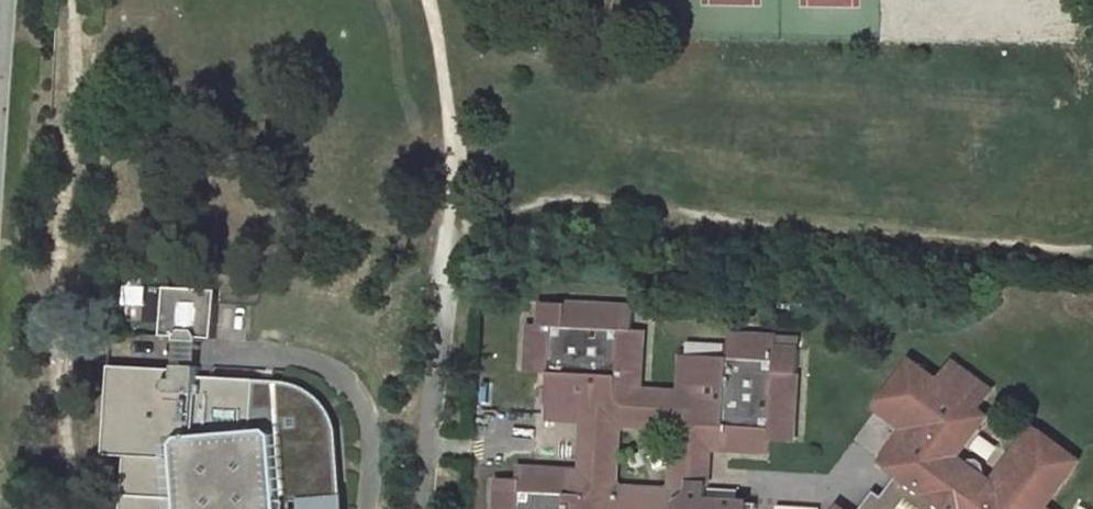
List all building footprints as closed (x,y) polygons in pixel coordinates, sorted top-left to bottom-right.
[(176,288),(168,288),(165,336),(179,337),(185,330),(197,331),(202,339),(217,339),(219,291),(208,290),(208,279),(176,277),(176,288)] [(731,334),(730,357),(684,354),(682,393),(642,391),(644,331),(633,330),(634,308),(542,302),(541,327),(530,326),(528,373),(551,374),(549,420),(584,422),(582,473),(520,470),(519,479),(500,479),(499,508),(759,508),(759,503),(710,499),(711,449),(771,452),(772,441),(796,442),(800,350),(778,349),(779,337),(731,334)] [(179,337),(179,342),(201,344),(202,339),(197,331),(185,330),(179,337)] [(778,349),(800,350),(800,338),(779,337),(778,349)] [(201,344),(179,342),(178,352),(177,366),(200,367),(201,353),(201,344)] [(1047,506),(1080,461),(1060,446),(1055,452),(1050,448),(1054,441),(1034,427),(993,482),(984,476),(986,471),(986,468),(985,464),(981,461),(978,460),(974,460),(970,461),(967,463),(959,457),(988,416),(979,409),(993,390),(954,362),(940,381),(913,361),(898,381),(904,387),(900,392),(894,387),(879,407),(906,429),(888,454),(891,468),(900,474),(895,482),(897,491),(889,502),(875,492),(863,508),(1050,508),(1047,506)] [(111,385),(108,436),(128,438),(127,457),(124,508),(289,508),(290,501),(297,502),(298,508),(337,508),(328,428),(325,418),(321,410),(312,398),(299,388),(285,380),(200,376),(200,367),(177,366),(177,369),(129,367),(111,385)] [(904,387),(898,381),(894,387),(900,392),(904,387)] [(108,436),(107,455),(127,457),(128,438),(108,436)] [(1055,452),(1060,446),(1054,441),(1050,448),(1055,452)]
